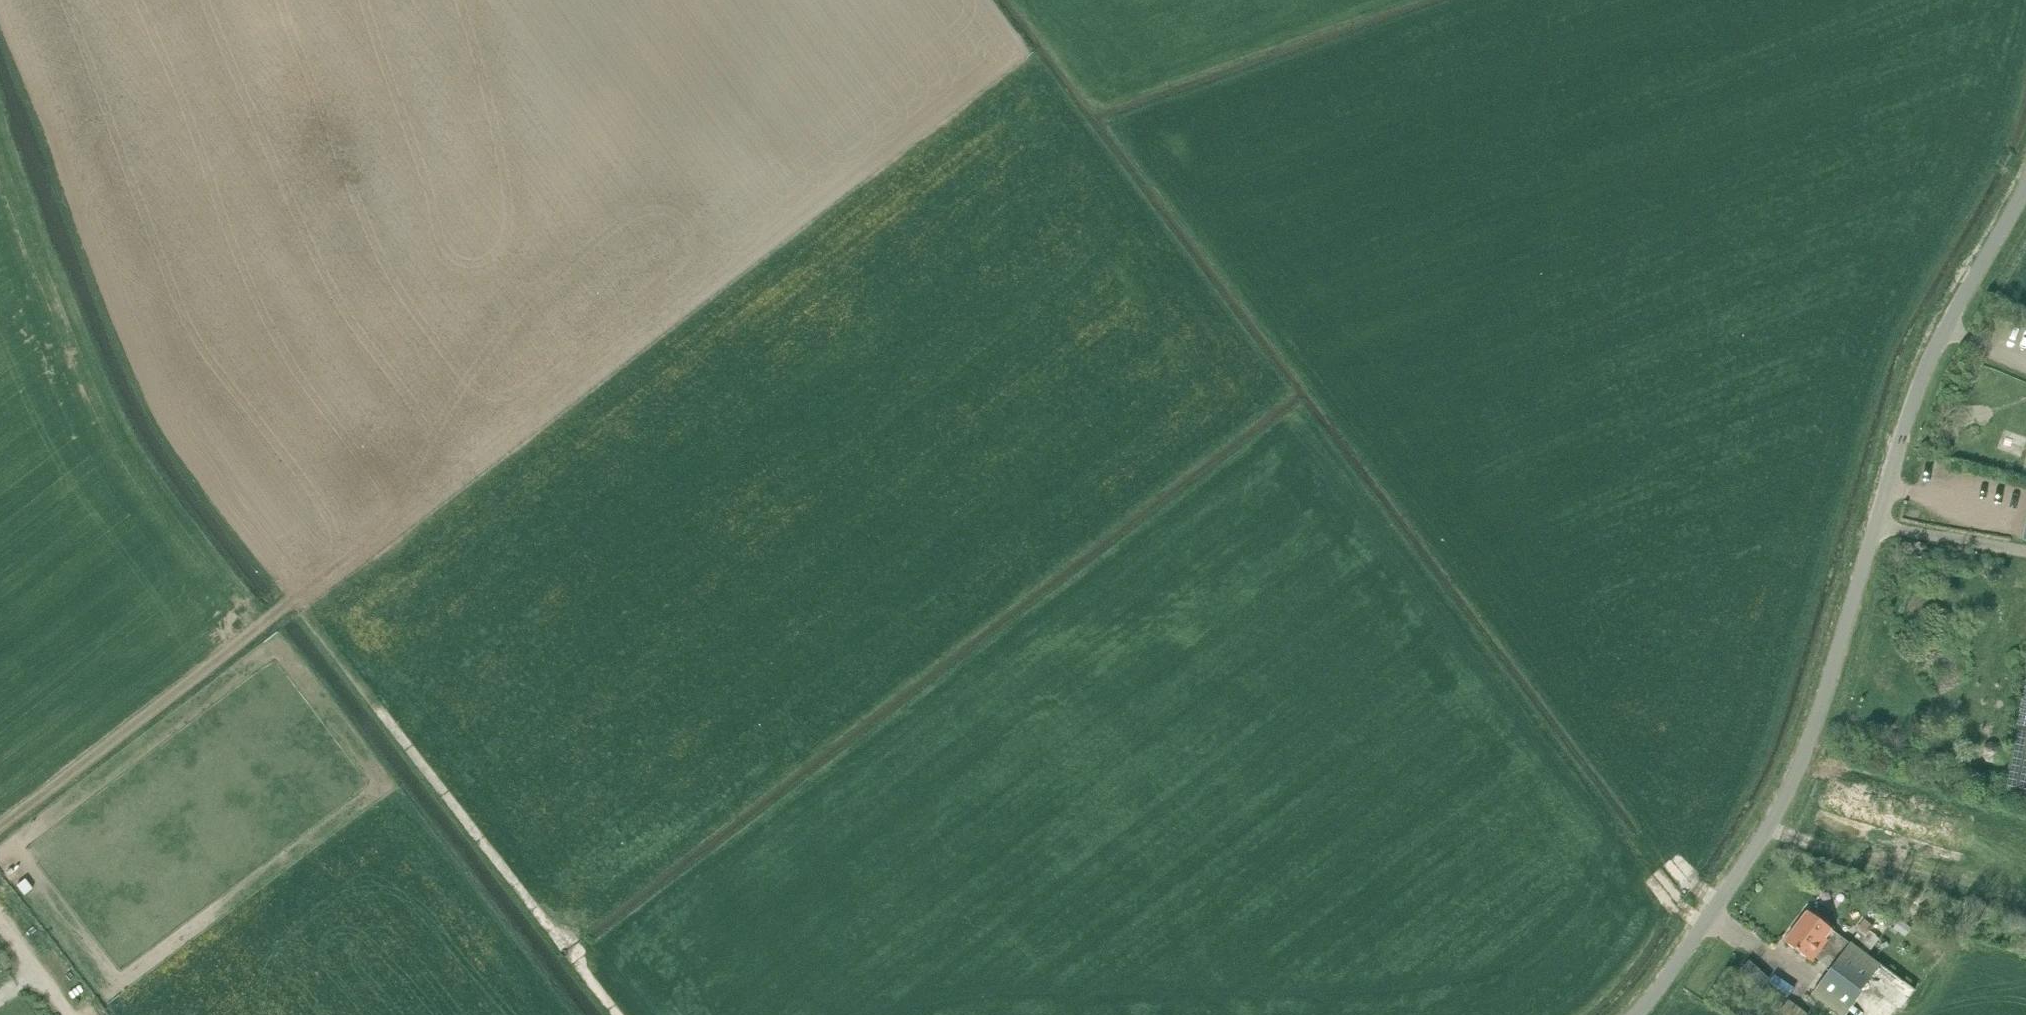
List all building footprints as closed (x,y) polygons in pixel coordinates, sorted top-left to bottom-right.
[(1983,747),(1981,755),(1985,761),(1995,764),(2001,759),(2005,752),(1999,744),(1991,741),(1983,747)] [(1787,942),(1812,960),(1834,929),(1809,911),(1787,942)] [(1867,919),(1857,932),(1866,938),(1875,925),(1867,919)] [(1805,1002),(1822,1014),(1920,1014),(1933,997),(1852,938),(1805,1002)] [(1787,1001),(1779,1012),(1783,1014),(1806,1014),(1787,1001)]
